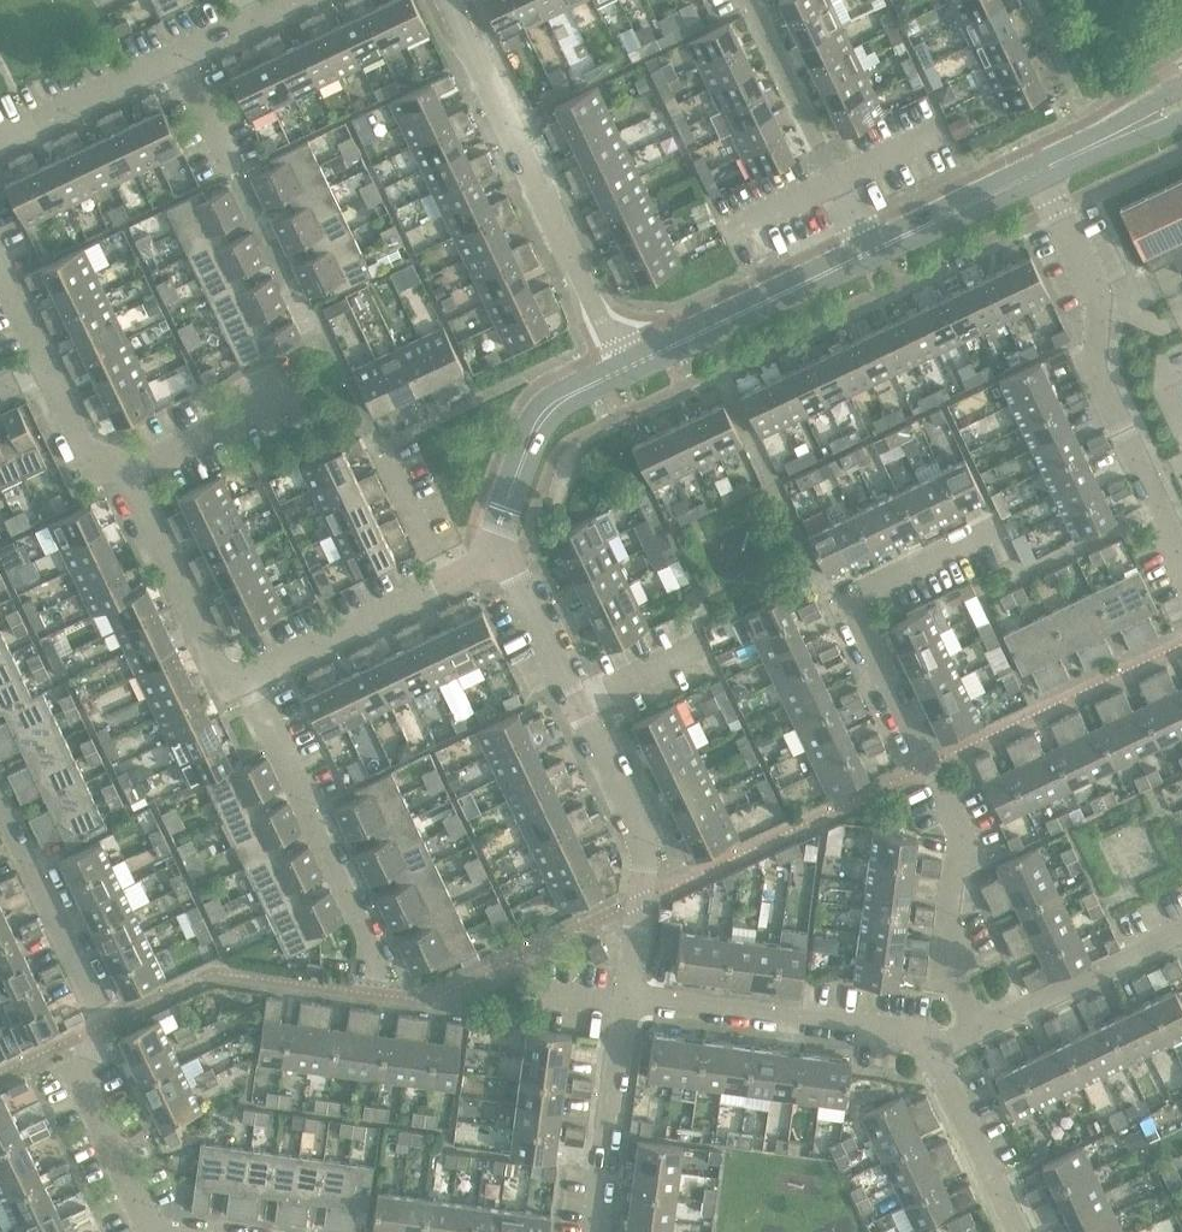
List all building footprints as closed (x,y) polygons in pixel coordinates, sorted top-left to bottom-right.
[(160,16),(194,0),(152,0),(160,16)] [(342,24),(362,65),(384,55),(358,0),(348,0),(345,1),(353,19),(342,24)] [(384,55),(406,44),(386,2),(376,8),(372,0),(358,0),(384,55)] [(386,2),(406,44),(430,33),(414,0),(392,0),(386,2)] [(512,0),(484,0),(502,39),(525,28),(512,0)] [(525,28),(547,17),(539,0),(512,0),(525,28)] [(547,17),(570,6),(566,0),(539,0),(547,17)] [(790,23),(837,0),(779,0),(790,23)] [(790,23),(800,45),(842,25),(852,20),(842,0),(837,0),(790,23)] [(898,4),(903,15),(911,10),(912,8),(908,0),(907,0),(898,4)] [(951,0),(961,22),(1003,3),(1002,0),(951,0)] [(1003,3),(961,22),(972,45),(1031,17),(1025,5),(1008,13),(1003,3)] [(323,12),(312,17),(340,76),(362,65),(342,24),(332,29),(323,12)] [(880,17),(887,31),(897,26),(890,12),(880,17)] [(308,40),(298,45),(318,86),(340,76),(312,17),(300,23),(308,40)] [(700,17),(687,24),(691,33),(705,27),(700,17)] [(1031,17),(972,45),(982,67),(1024,47),(1019,36),(1036,28),(1031,17)] [(914,18),(903,23),(908,35),(919,29),(914,18)] [(128,20),(114,27),(118,36),(132,30),(128,20)] [(689,43),(700,66),(741,46),(730,23),(689,43)] [(691,33),(687,24),(673,30),(677,40),(691,33)] [(842,25),(800,45),(811,67),(853,47),(842,25)] [(897,26),(887,31),(893,44),(903,40),(897,26)] [(279,33),(268,38),(296,97),(318,86),(298,45),(287,50),(279,33)] [(264,61),(254,66),(274,107),(296,97),(268,38),(256,44),(264,61)] [(656,38),(642,45),(647,55),(661,48),(656,38)] [(647,55),(642,45),(629,51),(633,61),(647,55)] [(741,46),(700,66),(710,88),(752,68),(741,46)] [(853,47),(811,67),(822,89),(863,69),(853,47)] [(1024,47),(982,67),(993,89),(1052,61),(1046,49),(1029,57),(1024,47)] [(274,107),(254,66),(243,71),(235,54),(222,60),(250,119),(274,107)] [(929,54),(921,57),(925,66),(933,62),(929,54)] [(902,61),(908,75),(918,70),(911,57),(902,61)] [(612,59),(598,66),(602,76),(616,69),(612,59)] [(1052,61),(993,89),(1004,112),(1046,92),(1040,81),(1057,72),(1052,61)] [(602,76),(598,66),(584,73),(589,82),(602,76)] [(936,66),(928,69),(932,79),(940,75),(936,66)] [(561,67),(547,74),(554,87),(567,81),(561,67)] [(652,72),(658,86),(668,81),(661,67),(652,72)] [(752,68),(710,88),(721,110),(763,90),(752,68)] [(863,69),(822,89),(832,111),(874,91),(863,69)] [(918,70),(908,75),(915,89),(924,84),(918,70)] [(391,102),(402,125),(443,105),(438,94),(455,86),(449,74),(391,102)] [(645,80),(636,84),(642,95),(650,90),(645,80)] [(567,81),(554,87),(558,97),(572,90),(567,81)] [(668,81),(658,86),(665,99),(674,95),(668,81)] [(949,84),(935,90),(942,104),(949,100),(953,90),(949,84)] [(383,86),(375,90),(380,99),(387,96),(383,86)] [(544,126),(549,138),(608,109),(597,86),(556,106),(561,118),(544,126)] [(558,97),(554,87),(540,94),(544,103),(558,97)] [(763,90),(721,110),(710,115),(721,137),(732,132),(773,112),(763,90)] [(874,91),(832,111),(843,134),(885,115),(874,91)] [(150,115),(140,120),(160,162),(183,151),(155,92),(142,98),(150,115)] [(362,96),(352,101),(357,110),(366,106),(362,96)] [(443,105),(402,125),(412,147),(471,119),(465,107),(448,116),(443,105)] [(121,108),(109,114),(137,172),(160,162),(140,120),(129,125),(121,108)] [(608,109),(549,138),(555,149),(572,141),(577,151),(619,132),(608,109)] [(673,116),(679,130),(689,125),(682,112),(673,116)] [(773,112),(732,132),(742,154),(784,134),(773,112)] [(106,136),(95,141),(115,183),(137,172),(109,114),(98,119),(106,136)] [(966,118),(951,126),(955,135),(957,139),(973,131),(966,118)] [(471,119),(412,147),(423,169),(464,149),(459,139),(476,131),(471,119)] [(689,125),(679,130),(686,144),(696,139),(689,125)] [(77,129),(65,135),(93,194),(115,183),(95,141),(85,146),(77,129)] [(565,170),(571,182),(629,154),(619,132),(577,151),(582,162),(565,170)] [(784,134),(742,154),(753,177),(795,158),(784,134)] [(62,158),(51,163),(71,204),(93,194),(65,135),(54,140),(62,158)] [(272,136),(261,141),(267,153),(278,148),(272,136)] [(339,143),(343,152),(357,146),(353,136),(339,143)] [(252,177),(259,192),(319,164),(308,141),(271,159),(274,167),(252,177)] [(357,146),(343,152),(348,162),(362,155),(357,146)] [(464,149),(423,169),(433,191),(492,163),(487,152),(469,160),(464,149)] [(32,150),(21,156),(49,215),(71,204),(51,163),(40,168),(32,150)] [(629,154),(571,182),(576,193),(593,185),(598,196),(640,176),(629,154)] [(693,159),(701,174),(710,169),(703,154),(693,159)] [(343,155),(330,161),(335,172),(348,166),(343,155)] [(49,215),(21,156),(9,162),(17,179),(6,184),(26,226),(49,215)] [(492,163),(433,191),(444,213),(486,194),(480,183),(498,175),(492,163)] [(319,164),(259,192),(267,207),(289,197),(293,204),(330,186),(319,164)] [(710,169),(701,174),(707,188),(717,183),(710,169)] [(586,215),(592,226),(650,198),(640,176),(598,196),(603,206),(586,215)] [(1151,270),(1175,259),(1181,274),(1181,179),(1121,208),(1151,270)] [(360,187),(365,197),(379,190),(374,181),(360,187)] [(273,222),(281,237),(341,208),(330,186),(293,204),(296,211),(273,222)] [(166,209),(177,232),(238,203),(230,188),(208,199),(204,191),(166,209)] [(379,190),(365,197),(369,206),(383,199),(379,190)] [(486,194),(444,213),(454,235),(513,208),(508,196),(491,204),(486,194)] [(650,198),(592,226),(597,238),(615,229),(620,240),(661,220),(650,198)] [(238,203),(177,232),(188,254),(226,236),(222,229),(245,218),(238,203)] [(123,204),(109,211),(116,226),(130,219),(123,204)] [(341,208),(281,237),(288,252),(310,241),(314,248),(351,230),(341,208)] [(513,208),(454,235),(465,258),(507,238),(502,227),(519,219),(513,208)] [(711,212),(696,219),(701,228),(716,221),(711,212)] [(607,259),(613,270),(672,242),(661,220),(620,240),(625,251),(607,259)] [(381,231),(386,241),(400,234),(395,225),(381,231)] [(294,266),(302,281),(362,252),(351,230),(314,248),(317,255),(294,266)] [(226,236),(188,254),(198,276),(259,247),(252,232),(229,243),(226,236)] [(136,240),(141,249),(155,243),(150,233),(136,240)] [(400,234),(386,241),(390,250),(404,244),(400,234)] [(507,238),(465,258),(476,280),(534,252),(529,240),(512,249),(507,238)] [(672,242),(613,270),(619,282),(636,274),(641,285),(683,265),(672,242)] [(155,243),(141,249),(145,259),(159,252),(155,243)] [(259,247),(198,276),(209,298),(247,280),(243,273),(266,262),(259,247)] [(48,281),(53,291),(95,271),(84,248),(25,276),(31,289),(48,281)] [(362,252),(302,281),(309,296),(332,285),(335,294),(373,275),(362,252)] [(534,252),(476,280),(486,302),(528,282),(523,272),(540,263),(534,252)] [(1031,257),(1008,268),(1028,309),(1051,298),(1031,257)] [(1008,268),(986,278),(1006,320),(1028,309),(1008,268)] [(41,310),(47,321),(106,293),(95,271),(53,291),(58,302),(41,310)] [(247,280),(209,298),(220,320),(280,291),(273,276),(250,287),(247,280)] [(157,284),(162,294),(176,287),(171,278),(157,284)] [(986,278),(964,289),(983,330),(1006,320),(986,278)] [(528,282),(486,302),(497,324),(556,296),(550,285),(533,293),(528,282)] [(443,285),(434,290),(438,298),(447,293),(443,285)] [(176,287),(162,294),(166,303),(180,296),(176,287)] [(964,289),(942,299),(961,341),(983,330),(964,289)] [(280,291),(220,320),(230,343),(268,324),(265,317),(287,307),(280,291)] [(106,293),(47,321),(52,333),(70,325),(75,335),(116,316),(106,293)] [(360,294),(352,298),(357,309),(366,305),(360,294)] [(453,295),(442,300),(447,310),(458,305),(453,295)] [(156,296),(144,302),(150,315),(162,309),(156,296)] [(556,296),(497,324),(508,347),(550,328),(544,316),(561,308),(556,296)] [(942,299),(919,310),(939,351),(961,341),(942,299)] [(919,310),(897,321),(917,362),(939,351),(919,310)] [(62,354),(68,366),(127,338),(116,316),(75,335),(80,346),(62,354)] [(268,324),(230,343),(241,366),(302,337),(294,321),(271,332),(268,324)] [(897,321),(875,331),(895,373),(917,362),(897,321)] [(179,329),(183,338),(197,331),(192,322),(179,329)] [(444,326),(421,338),(449,397),(461,391),(452,374),(464,368),(444,326)] [(1052,336),(1056,346),(1070,339),(1066,329),(1052,336)] [(197,331),(183,338),(188,347),(202,341),(197,331)] [(875,331),(853,342),(873,383),(895,373),(875,331)] [(127,338),(68,366),(73,377),(91,369),(96,380),(137,360),(127,338)] [(421,338),(399,348),(419,390),(429,385),(438,402),(449,397),(421,338)] [(853,342),(831,352),(851,394),(873,383),(853,342)] [(1034,344),(1020,351),(1025,360),(1039,354),(1034,344)] [(399,348),(377,359),(405,418),(416,412),(408,395),(419,390),(399,348)] [(1065,350),(1048,358),(1051,365),(1069,357),(1065,350)] [(1025,360),(1020,351),(1007,357),(1011,367),(1025,360)] [(831,352),(809,363),(828,404),(851,394),(831,352)] [(405,418),(377,359),(354,370),(373,412),(385,406),(393,423),(405,418)] [(84,398),(89,410),(148,382),(137,360),(96,380),(101,390),(84,398)] [(1000,380),(1011,404),(1052,385),(1041,361),(1000,380)] [(809,363),(786,373),(806,415),(828,404),(809,363)] [(990,365),(976,372),(981,382),(995,375),(990,365)] [(214,367),(200,374),(205,383),(219,377),(214,367)] [(981,382),(976,372),(962,379),(967,388),(981,382)] [(786,373),(764,384),(784,425),(806,415),(786,373)] [(148,382),(89,410),(95,422),(112,413),(117,425),(159,405),(148,382)] [(784,425),(764,384),(741,395),(761,436),(784,425)] [(1052,385),(1011,404),(1022,426),(1062,407),(1052,385)] [(946,387),(932,393),(936,403),(950,396),(946,387)] [(1083,388),(1075,392),(1082,407),(1090,403),(1083,388)] [(1082,407),(1075,392),(1066,396),(1073,411),(1082,407)] [(936,403),(932,393),(918,400),(923,409),(936,403)] [(724,403),(701,414),(720,456),(743,445),(724,403)] [(13,437),(6,440),(24,478),(47,467),(18,406),(2,414),(13,437)] [(1062,407),(1022,426),(1032,448),(1073,429),(1062,407)] [(901,408),(888,414),(892,424),(906,417),(901,408)] [(941,409),(930,414),(935,426),(947,420),(941,409)] [(701,414),(678,425),(698,467),(720,456),(701,414)] [(892,424),(888,414),(874,421),(878,430),(892,424)] [(678,425),(656,436),(676,477),(698,467),(678,425)] [(907,425),(896,430),(901,442),(912,436),(907,425)] [(857,429),(843,435),(848,445),(862,438),(857,429)] [(1073,429),(1032,448),(1043,470),(1083,451),(1073,429)] [(901,442),(896,430),(884,436),(890,447),(901,442)] [(1104,432),(1096,436),(1103,451),(1111,447),(1104,432)] [(848,445),(843,435),(830,442),(834,452),(848,445)] [(676,477),(656,436),(633,447),(653,488),(676,477)] [(1103,451),(1096,436),(1087,440),(1094,455),(1103,451)] [(301,466),(312,489),(353,469),(348,459),(365,450),(359,438),(301,466)] [(2,488),(24,478),(6,440),(0,443),(0,484),(2,488)] [(863,446),(851,452),(857,463),(868,458),(863,446)] [(813,450),(799,457),(804,466),(817,460),(813,450)] [(1083,451),(1043,470),(1054,493),(1094,473),(1083,451)] [(857,463),(851,452),(840,457),(845,468),(857,463)] [(804,466),(799,457),(785,463),(790,473),(804,466)] [(966,460),(942,471),(961,511),(985,500),(966,460)] [(818,467),(807,473),(812,484),(824,479),(818,467)] [(353,469),(312,489),(322,511),(381,483),(376,472),(358,480),(353,469)] [(942,471),(920,481),(939,521),(961,511),(942,471)] [(812,484),(807,473),(796,478),(801,489),(812,484)] [(1094,473),(1054,493),(1064,515),(1104,496),(1094,473)] [(1125,476),(1117,480),(1124,495),(1132,491),(1125,476)] [(168,516),(174,528),(233,500),(221,477),(180,497),(185,508),(168,516)] [(824,479),(812,484),(817,494),(828,488),(824,479)] [(749,480),(736,487),(740,497),(754,490),(749,480)] [(1124,495),(1117,480),(1108,485),(1115,500),(1124,495)] [(920,481),(898,492),(917,532),(939,521),(920,481)] [(381,483),(322,511),(333,533),(374,514),(369,503),(387,495),(381,483)] [(740,497),(736,487),(722,493),(726,503),(740,497)] [(898,492),(876,503),(895,543),(917,532),(898,492)] [(60,494),(51,498),(57,513),(67,508),(60,494)] [(1104,496),(1064,515),(1075,538),(1115,519),(1104,496)] [(293,498),(280,504),(285,513),(297,507),(293,498)] [(233,500),(174,528),(179,539),(196,531),(201,542),(243,522),(233,500)] [(642,505),(648,519),(658,515),(651,501),(642,505)] [(705,502),(691,508),(696,518),(709,511),(705,502)] [(876,503),(853,513),(873,553),(895,543),(876,503)] [(50,524),(61,547),(103,527),(92,504),(50,524)] [(696,518),(691,508),(677,515),(682,524),(696,518)] [(24,511),(15,516),(22,530),(31,525),(24,511)] [(853,513),(831,524),(851,564),(873,553),(853,513)] [(374,514),(333,533),(343,556),(402,527),(397,516),(380,524),(374,514)] [(555,535),(566,558),(607,539),(596,515),(555,535)] [(658,515),(648,519),(655,533),(664,528),(658,515)] [(22,530),(15,516),(6,520),(12,534),(22,530)] [(1016,519),(1005,524),(1008,531),(1010,536),(1012,539),(1022,535),(1017,524),(1018,524),(1016,519)] [(189,561),(195,572),(254,544),(243,522),(201,542),(206,552),(189,561)] [(851,564),(831,524),(808,535),(827,575),(851,564)] [(103,527),(61,547),(71,569),(113,549),(103,527)] [(402,527),(343,556),(354,579),(396,559),(391,547),(408,539),(402,527)] [(607,539),(566,558),(576,581),(618,561),(607,539)] [(254,544),(195,572),(200,584),(217,575),(222,586),(264,566),(254,544)] [(1111,544),(1100,549),(1105,560),(1117,555),(1111,544)] [(663,550),(669,564),(679,559),(672,545),(663,550)] [(113,549),(71,569),(82,591),(124,572),(113,549)] [(1105,560),(1100,549),(1089,554),(1094,566),(1105,560)] [(316,553),(306,558),(311,570),(322,565),(316,553)] [(2,558),(8,572),(18,568),(12,554),(2,558)] [(679,559),(669,564),(676,577),(685,573),(679,559)] [(618,561),(576,581),(587,603),(628,583),(618,561)] [(1067,565),(1056,570),(1061,582),(1072,576),(1067,565)] [(210,605),(216,616),(275,588),(264,566),(222,586),(228,597),(210,605)] [(18,568),(8,572),(15,586),(25,581),(18,568)] [(1061,582),(1056,570),(1044,575),(1050,587),(1061,582)] [(1139,570),(1115,581),(1145,642),(1159,635),(1149,614),(1158,610),(1139,570)] [(124,572),(82,591),(93,615),(106,609),(106,607),(134,594),(134,592),(124,572)] [(1115,581),(1093,591),(1112,631),(1120,627),(1130,649),(1145,642),(1115,581)] [(971,582),(959,588),(965,599),(976,594),(971,582)] [(331,583),(320,588),(325,598),(330,596),(336,593),(331,583)] [(628,583),(587,603),(597,625),(639,605),(628,583)] [(106,607),(106,609),(116,630),(158,610),(147,586),(134,592),(134,594),(106,607)] [(1023,586),(1011,591),(1017,603),(1028,597),(1023,586)] [(275,588),(216,616),(221,628),(239,620),(244,631),(286,611),(275,588)] [(959,588),(946,594),(951,606),(965,599),(959,588)] [(700,604),(694,591),(684,595),(690,609),(700,604)] [(1017,603),(1011,591),(1000,597),(1006,608),(1017,603)] [(1093,591),(1071,602),(1100,663),(1114,656),(1104,635),(1112,631),(1093,591)] [(783,596),(743,615),(732,620),(743,643),(754,638),(794,619),(783,596)] [(23,603),(30,617),(39,612),(33,598),(23,603)] [(464,600),(452,605),(480,664),(503,653),(483,611),(472,617),(464,600)] [(815,600),(807,604),(814,619),(822,615),(815,600)] [(1071,602),(1049,613),(1068,652),(1076,649),(1086,670),(1100,663),(1071,602)] [(814,619),(807,604),(798,608),(805,623),(814,619)] [(449,628),(438,633),(458,674),(480,664),(452,605),(440,611),(449,628)] [(639,605),(597,625),(608,648),(650,628),(639,605)] [(888,627),(899,651),(939,632),(928,608),(888,627)] [(6,614),(12,626),(23,620),(18,609),(6,614)] [(158,610),(116,630),(127,652),(168,632),(158,610)] [(39,612),(30,617),(36,630),(46,626),(39,612)] [(1049,613),(1027,623),(1056,684),(1070,677),(1060,656),(1068,652),(1049,613)] [(794,619),(754,638),(765,660),(805,641),(794,619)] [(23,620),(12,626),(17,637),(29,631),(23,620)] [(419,621),(408,626),(436,685),(458,674),(438,633),(427,638),(419,621)] [(978,627),(983,638),(995,632),(989,621),(978,627)] [(1056,684),(1027,623),(1003,634),(1023,674),(1032,670),(1042,691),(1056,684)] [(404,649),(394,654),(413,696),(436,685),(408,626),(396,632),(404,649)] [(0,631),(0,658),(12,653),(1,631),(0,631)] [(168,632),(127,652),(137,674),(179,654),(168,632)] [(939,632),(899,651),(910,673),(950,654),(939,632)] [(995,632),(983,638),(988,649),(1000,644),(995,632)] [(805,641),(765,660),(775,682),(815,663),(805,641)] [(375,642),(363,648),(391,706),(413,696),(394,654),(383,659),(375,642)] [(44,647),(51,661),(60,656),(54,643),(44,647)] [(836,644),(828,648),(835,663),(843,659),(836,644)] [(360,670),(349,675),(369,717),(391,706),(363,648),(352,653),(360,670)] [(835,663),(828,648),(819,652),(826,667),(835,663)] [(22,675),(12,653),(0,658),(0,686),(22,675)] [(27,659),(33,670),(44,664),(39,653),(27,659)] [(179,654),(137,674),(148,696),(190,676),(179,654)] [(950,654),(910,673),(920,695),(960,676),(950,654)] [(60,656),(51,661),(57,675),(67,670),(60,656)] [(330,663),(319,669),(347,727),(369,717),(349,675),(339,680),(330,663)] [(815,663),(775,682),(786,704),(826,686),(815,663)] [(44,664),(33,670),(38,681),(50,676),(44,664)] [(999,671),(1004,682),(1016,677),(1010,665),(999,671)] [(1153,675),(1181,735),(1181,687),(1178,689),(1168,668),(1153,675)] [(347,727),(319,669),(307,674),(315,691),(304,697),(324,738),(347,727)] [(0,686),(0,714),(4,712),(4,711),(33,697),(22,675),(0,686)] [(1141,707),(1160,747),(1181,736),(1181,735),(1153,675),(1139,682),(1149,703),(1141,707)] [(190,676),(148,696),(159,718),(200,698),(190,676)] [(960,676),(920,695),(931,717),(971,698),(960,676)] [(1016,677),(1004,682),(1009,694),(1021,688),(1016,677)] [(75,687),(82,700),(92,696),(85,682),(75,687)] [(739,684),(731,688),(737,700),(749,695),(746,687),(739,684)] [(826,686),(786,704),(796,727),(836,708),(826,686)] [(857,688),(849,692),(856,707),(865,703),(857,688)] [(1123,689),(1109,696),(1138,757),(1160,747),(1141,707),(1133,710),(1123,689)] [(715,694),(722,708),(732,704),(725,690),(715,694)] [(55,715),(43,692),(33,697),(4,711),(4,712),(8,720),(0,723),(0,741),(55,715)] [(856,707),(849,692),(840,697),(847,712),(856,707)] [(59,699),(65,710),(76,705),(71,693),(59,699)] [(92,696),(82,700),(89,714),(98,709),(92,696)] [(1105,724),(1097,728),(1116,768),(1138,757),(1109,696),(1095,703),(1105,724)] [(200,698),(159,718),(169,740),(211,720),(200,698)] [(971,698),(931,717),(942,741),(982,722),(971,698)] [(633,722),(644,745),(686,726),(675,702),(633,722)] [(732,704),(722,708),(728,722),(738,717),(732,704)] [(76,705),(65,710),(70,722),(82,716),(76,705)] [(486,706),(476,711),(481,721),(491,716),(486,706)] [(836,708),(796,727),(807,749),(847,730),(836,708)] [(1079,711),(1065,717),(1094,778),(1116,768),(1097,728),(1089,731),(1079,711)] [(461,712),(451,717),(458,731),(468,726),(461,712)] [(477,732),(488,755),(547,727),(542,716),(524,724),(519,712),(477,732)] [(0,741),(0,758),(21,748),(25,756),(65,737),(55,715),(0,741)] [(1060,745),(1053,749),(1072,789),(1094,778),(1065,717),(1050,724),(1060,745)] [(211,720),(169,740),(180,762),(221,743),(211,720)] [(97,731),(103,745),(113,740),(106,726),(97,731)] [(686,726),(644,745),(655,767),(696,748),(686,726)] [(547,727),(488,755),(499,777),(540,758),(535,747),(553,739),(547,727)] [(847,730),(807,749),(818,771),(858,752),(847,730)] [(1035,732),(1020,738),(1050,800),(1072,789),(1053,749),(1045,753),(1035,732)] [(879,733),(870,737),(877,752),(886,748),(879,733)] [(737,739),(743,753),(753,748),(746,734),(737,739)] [(8,774),(15,788),(76,760),(65,737),(25,756),(29,764),(8,774)] [(877,752),(870,737),(861,741),(868,756),(877,752)] [(81,743),(86,755),(97,749),(92,738),(81,743)] [(1016,766),(1008,770),(1027,810),(1050,800),(1020,738),(1006,745),(1016,766)] [(113,740),(103,745),(110,758),(120,754),(113,740)] [(221,743),(180,762),(191,786),(204,780),(203,778),(232,765),(231,763),(221,743)] [(696,748),(655,767),(665,790),(707,770),(696,748)] [(753,748),(743,753),(750,766),(759,762),(753,748)] [(97,749),(86,755),(91,766),(103,760),(97,749)] [(858,752),(818,771),(829,794),(869,775),(858,752)] [(1027,810),(1008,770),(1000,774),(990,753),(975,760),(1004,821),(1027,810)] [(203,778),(204,780),(214,801),(274,772),(267,757),(244,768),(240,759),(231,763),(232,765),(203,778)] [(360,758),(353,762),(361,779),(368,775),(360,758)] [(540,758),(499,777),(509,799),(568,771),(563,760),(545,768),(540,758)] [(76,760),(15,788),(21,803),(42,793),(46,800),(86,782),(76,760)] [(142,764),(128,771),(134,784),(148,777),(142,764)] [(423,775),(427,784),(441,778),(437,768),(423,775)] [(1157,768),(1146,774),(1152,785),(1163,780),(1157,768)] [(456,770),(447,775),(454,788),(463,784),(456,770)] [(707,770),(665,790),(676,812),(717,792),(707,770)] [(118,775),(124,789),(134,784),(128,771),(118,775)] [(568,771),(509,799),(520,822),(561,802),(556,791),(574,783),(568,771)] [(274,772),(214,801),(224,823),(262,805),(259,798),(281,787),(274,772)] [(335,809),(343,825),(403,796),(392,773),(354,791),(358,799),(335,809)] [(1152,785),(1146,774),(1135,779),(1140,791),(1152,785)] [(441,778),(427,784),(432,794),(446,787),(441,778)] [(758,783),(764,797),(774,792),(767,779),(758,783)] [(29,818),(36,833),(97,804),(86,782),(46,800),(50,808),(29,818)] [(102,787),(107,799),(119,793),(113,782),(102,787)] [(134,784),(124,789),(131,803),(141,798),(134,784)] [(1113,789),(1102,795),(1107,806),(1118,801),(1113,789)] [(717,792),(676,812),(686,834),(728,814),(717,792)] [(774,792),(764,797),(771,810),(780,806),(774,792)] [(119,793),(107,799),(112,810),(124,805),(119,793)] [(1107,806),(1102,795),(1090,800),(1096,812),(1107,806)] [(403,796),(343,825),(350,840),(372,829),(376,836),(414,818),(403,796)] [(262,805),(224,823),(235,845),(295,816),(288,801),(266,812),(262,805)] [(561,802),(520,822),(530,844),(589,816),(584,804),(566,812),(561,802)] [(97,804),(36,833),(42,847),(55,841),(59,850),(108,827),(97,804)] [(162,814),(166,823),(180,816),(176,807),(162,814)] [(1069,811),(1057,816),(1063,827),(1074,822),(1069,811)] [(444,819),(448,829),(462,822),(458,813),(444,819)] [(728,814),(686,834),(697,857),(739,837),(728,814)] [(180,816),(166,823),(171,832),(185,826),(180,816)] [(295,816),(235,845),(246,867),(283,849),(280,842),(302,831),(295,816)] [(589,816),(530,844),(541,866),(583,846),(577,835),(595,827),(589,816)] [(1063,827),(1057,816),(1046,821),(1052,833),(1063,827)] [(357,854),(364,869),(424,840),(414,818),(376,836),(379,843),(357,854)] [(462,822),(448,829),(453,838),(467,831),(462,822)] [(149,833),(155,845),(166,839),(161,828),(149,833)] [(874,833),(870,858),(914,864),(917,839),(874,833)] [(1019,834),(1007,840),(1013,851),(1024,846),(1019,834)] [(166,839),(155,845),(160,856),(171,850),(166,839)] [(424,840),(364,869),(371,884),(393,873),(397,880),(435,862),(424,840)] [(61,860),(72,884),(112,865),(101,841),(61,860)] [(798,842),(786,847),(792,859),(803,853),(798,842)] [(806,844),(805,858),(816,860),(818,846),(806,844)] [(283,849),(246,867),(256,889),(316,860),(309,845),(287,856),(283,849)] [(583,846),(541,866),(551,888),(610,860),(605,848),(588,857),(583,846)] [(1061,852),(1066,863),(1078,858),(1073,846),(1061,852)] [(792,859),(786,847),(775,853),(780,864),(792,859)] [(981,886),(987,901),(1048,871),(1037,848),(997,867),(1002,876),(981,886)] [(183,858),(187,867),(201,861),(197,851),(183,858)] [(465,863),(469,873),(483,866),(479,857),(465,863)] [(921,874),(930,875),(933,859),(923,857),(921,874)] [(870,858),(867,883),(911,889),(914,864),(870,858)] [(1078,858),(1066,863),(1072,874),(1083,869),(1078,858)] [(933,859),(930,875),(940,876),(942,860),(933,859)] [(316,860),(256,889),(267,911),(304,893),(301,886),(324,875),(316,860)] [(610,860),(551,888),(562,911),(604,891),(598,880),(616,872),(610,860)] [(201,861),(187,867),(192,877),(206,870),(201,861)] [(378,898),(385,913),(445,884),(435,862),(397,880),(400,887),(378,898)] [(112,865),(72,884),(83,906),(123,887),(112,865)] [(483,866),(469,873),(474,882),(488,876),(483,866)] [(745,867),(733,872),(739,884),(750,878),(745,867)] [(1048,871),(987,901),(994,915),(1015,905),(1019,913),(1059,894),(1048,871)] [(170,878),(176,889),(187,883),(182,872),(170,878)] [(739,884),(733,872),(722,878),(728,889),(739,884)] [(16,874),(8,878),(15,893),(23,889),(16,874)] [(8,878),(0,882),(0,884),(6,897),(15,893),(8,878)] [(187,883),(176,889),(181,900),(193,895),(187,883)] [(867,883),(864,907),(907,913),(911,889),(867,883)] [(445,884),(385,913),(392,928),(415,917),(418,925),(456,907),(445,884)] [(123,887),(83,906),(93,928),(133,909),(123,887)] [(304,893),(267,911),(277,934),(337,905),(330,890),(308,900),(304,893)] [(1082,896),(1088,907),(1099,902),(1094,890),(1082,896)] [(1002,931),(1008,945),(1070,916),(1059,894),(1019,913),(1023,921),(1002,931)] [(204,902),(209,912),(223,905),(218,896),(204,902)] [(486,908),(490,917),(504,911),(500,901),(486,908)] [(1099,902),(1088,907),(1093,918),(1104,913),(1099,902)] [(223,905),(209,912),(213,921),(227,914),(223,905)] [(337,905),(277,934),(288,957),(326,939),(322,931),(345,920),(337,905)] [(914,922),(924,923),(926,907),(917,906),(914,922)] [(399,942),(406,958),(466,929),(456,907),(418,925),(421,932),(399,942)] [(661,907),(659,919),(663,920),(671,921),(673,908),(661,907)] [(864,907),(860,931),(904,937),(907,913),(864,907)] [(926,907),(924,923),(933,925),(936,908),(926,907)] [(133,909),(93,928),(104,950),(144,931),(133,909)] [(504,911),(490,917),(495,927),(509,920),(504,911)] [(0,918),(0,945),(16,937),(6,915),(0,918)] [(191,922),(197,933),(208,928),(203,916),(191,922)] [(1070,916),(1008,945),(1015,959),(1036,949),(1040,957),(1080,938),(1070,916)] [(37,918),(29,922),(36,937),(45,933),(37,918)] [(682,931),(683,923),(671,921),(663,920),(658,957),(678,960),(682,931)] [(36,937),(29,922),(20,926),(27,941),(36,937)] [(233,927),(219,934),(224,944),(238,937),(233,927)] [(208,928),(197,933),(202,944),(214,939),(208,928)] [(466,929),(406,958),(413,972),(436,962),(440,970),(477,952),(466,929)] [(780,944),(775,988),(800,991),(808,933),(782,930),(780,944)] [(144,931),(104,950),(114,972),(154,953),(144,931)] [(676,974),(702,978),(708,934),(682,931),(678,960),(676,974)] [(860,931),(857,956),(901,962),(904,937),(860,931)] [(708,934),(702,978),(726,981),(732,937),(708,934)] [(1109,953),(1111,952),(1121,947),(1115,936),(1104,941),(1109,953)] [(0,945),(0,972),(27,960),(16,937),(0,945)] [(732,937),(726,981),(750,984),(756,941),(732,937)] [(1080,938),(1040,957),(1044,965),(1023,975),(1030,990),(1091,961),(1080,938)] [(587,948),(596,963),(610,956),(601,941),(587,948)] [(756,941),(750,984),(775,988),(780,944),(756,941)] [(154,953),(114,972),(126,996),(166,977),(154,953)] [(908,971),(917,972),(920,956),(910,955),(908,971)] [(901,962),(857,956),(853,982),(897,987),(901,962)] [(920,956),(917,972),(927,974),(929,957),(920,956)] [(1178,958),(1163,965),(1171,981),(1181,975),(1181,967),(1178,958)] [(0,972),(0,1000),(37,982),(27,960),(0,972)] [(58,962),(50,966),(57,982),(66,977),(58,962)] [(308,963),(307,973),(322,976),(324,965),(308,963)] [(57,982),(50,966),(41,971),(48,986),(57,982)] [(1133,980),(1137,988),(1152,981),(1147,973),(1133,980)] [(1152,981),(1137,988),(1141,997),(1156,990),(1152,981)] [(0,1000),(0,1006),(8,1023),(48,1004),(37,982),(0,1000)] [(1152,1001),(1171,1041),(1181,1035),(1181,1004),(1175,990),(1152,1001)] [(1088,1001),(1092,1010),(1107,1002),(1103,994),(1088,1001)] [(258,1063),(284,1067),(290,1023),(281,1022),(284,999),(267,996),(258,1063)] [(290,1023),(284,1067),(308,1070),(317,1003),(301,1001),(298,1024),(290,1023)] [(1152,1001),(1130,1011),(1149,1051),(1171,1041),(1152,1001)] [(1107,1002),(1092,1010),(1097,1018),(1112,1011),(1107,1002)] [(317,1003),(308,1070),(332,1073),(338,1029),(330,1028),(333,1005),(317,1003)] [(0,1027),(0,1043),(7,1058),(23,1050),(21,1046),(59,1027),(48,1004),(8,1023),(0,1027)] [(338,1029),(332,1073),(357,1077),(366,1010),(350,1007),(347,1031),(338,1029)] [(366,1010),(357,1077),(381,1080),(387,1036),(378,1035),(381,1012),(366,1010)] [(82,1011),(64,1019),(68,1027),(85,1018),(82,1011)] [(1130,1011),(1108,1022),(1127,1062),(1149,1051),(1130,1011)] [(387,1036),(381,1080),(405,1083),(414,1016),(399,1014),(396,1037),(387,1036)] [(1044,1022),(1048,1031),(1063,1024),(1059,1015),(1044,1022)] [(414,1016),(405,1083),(430,1086),(436,1042),(427,1041),(430,1018),(414,1016)] [(119,1037),(130,1060),(170,1041),(159,1018),(119,1037)] [(436,1042),(430,1086),(455,1090),(464,1023),(447,1021),(444,1044),(436,1042)] [(1108,1022),(1085,1033),(1104,1072),(1127,1062),(1108,1022)] [(192,1023),(183,1027),(190,1042),(199,1038),(192,1023)] [(1063,1024),(1048,1031),(1052,1039),(1067,1032),(1063,1024)] [(190,1042),(183,1027),(174,1031),(181,1046),(190,1042)] [(527,1029),(524,1055),(568,1061),(571,1035),(527,1029)] [(648,1077),(674,1080),(680,1037),(654,1033),(648,1077)] [(1085,1033),(1063,1043),(1082,1083),(1104,1072),(1085,1033)] [(598,1039),(579,1036),(578,1044),(597,1047),(598,1039)] [(1000,1043),(1004,1052),(1019,1045),(1015,1036),(1000,1043)] [(680,1037),(674,1080),(698,1084),(704,1040),(680,1037)] [(704,1040),(698,1084),(722,1087),(728,1043),(704,1040)] [(170,1041),(130,1060),(141,1082),(181,1064),(170,1041)] [(728,1043),(722,1087),(747,1090),(753,1046),(728,1043)] [(1063,1043),(1041,1054),(1060,1094),(1082,1083),(1063,1043)] [(1019,1045),(1004,1052),(1008,1061),(1023,1053),(1019,1045)] [(753,1046),(747,1090),(771,1094),(777,1050),(753,1046)] [(777,1050),(771,1094),(795,1097),(801,1053),(777,1050)] [(801,1053),(795,1097),(820,1100),(826,1056),(801,1053)] [(1041,1054),(1019,1064),(1038,1104),(1060,1094),(1041,1054)] [(524,1055),(521,1079),(564,1085),(568,1061),(524,1055)] [(826,1056),(820,1100),(818,1115),(844,1118),(852,1060),(826,1056)] [(181,1064),(141,1082),(151,1105),(191,1086),(181,1064)] [(1038,1104),(1019,1064),(995,1076),(1015,1115),(1038,1104)] [(212,1067),(204,1071),(211,1086),(219,1082),(212,1067)] [(211,1086),(204,1071),(195,1075),(202,1090),(211,1086)] [(572,1094),(581,1096),(583,1079),(574,1078),(572,1094)] [(521,1079),(517,1103),(561,1109),(564,1085),(521,1079)] [(583,1079),(581,1096),(591,1097),(593,1080),(583,1079)] [(26,1080),(9,1088),(12,1096),(29,1087),(26,1080)] [(191,1086),(151,1105),(162,1128),(202,1109),(191,1086)] [(0,1092),(0,1121),(12,1115),(1,1092),(0,1092)] [(266,1104),(279,1106),(280,1093),(268,1092),(266,1104)] [(280,1093),(279,1106),(291,1108),(293,1095),(280,1093)] [(861,1116),(873,1139),(934,1110),(927,1096),(906,1106),(901,1097),(861,1116)] [(315,1111),(327,1112),(329,1100),(316,1098),(315,1111)] [(329,1100),(327,1112),(339,1114),(341,1102),(329,1100)] [(517,1103),(514,1128),(558,1134),(561,1109),(517,1103)] [(363,1117),(376,1119),(377,1106),(365,1105),(363,1117)] [(1134,1105),(1125,1109),(1130,1118),(1138,1114),(1134,1105)] [(377,1106),(376,1119),(388,1121),(390,1108),(377,1106)] [(243,1122),(255,1123),(257,1111),(244,1109),(243,1122)] [(934,1110),(873,1139),(883,1161),(923,1142),(919,1134),(940,1124),(934,1110)] [(1122,1110),(1109,1116),(1116,1129),(1128,1123),(1122,1110)] [(257,1111),(255,1123),(267,1125),(269,1112),(257,1111)] [(412,1124),(424,1125),(426,1113),(414,1111),(412,1124)] [(426,1113),(424,1125),(437,1127),(438,1115),(426,1113)] [(23,1137),(12,1115),(0,1121),(0,1148),(23,1137)] [(291,1128),(304,1130),(305,1117),(293,1115),(291,1128)] [(305,1117),(304,1130),(316,1131),(318,1119),(305,1117)] [(44,1118),(35,1122),(42,1137),(51,1133),(44,1118)] [(632,1119),(631,1132),(641,1133),(642,1120),(632,1119)] [(642,1120),(641,1133),(653,1135),(655,1122),(642,1120)] [(1098,1120),(1087,1125),(1092,1134),(1102,1129),(1098,1120)] [(42,1137),(35,1122),(27,1126),(34,1141),(42,1137)] [(340,1135),(352,1136),(354,1124),(342,1122),(340,1135)] [(354,1124),(352,1136),(365,1138),(366,1125),(354,1124)] [(565,1143),(575,1144),(577,1128),(567,1126),(565,1143)] [(678,1138),(691,1140),(692,1127),(680,1126),(678,1138)] [(692,1127),(691,1140),(703,1142),(705,1129),(692,1127)] [(558,1134),(514,1128),(511,1153),(554,1159),(558,1134)] [(577,1128),(575,1144),(584,1145),(586,1129),(577,1128)] [(1155,1128),(1145,1133),(1149,1141),(1159,1136),(1155,1128)] [(177,1129),(165,1135),(170,1146),(182,1141),(177,1129)] [(399,1142),(411,1144),(413,1131),(400,1130),(399,1142)] [(1139,1130),(1129,1134),(1136,1148),(1145,1143),(1139,1130)] [(413,1131),(411,1144),(423,1146),(425,1133),(413,1131)] [(727,1145),(739,1146),(741,1134),(729,1132),(727,1145)] [(741,1134),(739,1146),(752,1148),(753,1136),(741,1134)] [(853,1135),(841,1140),(847,1152),(858,1146),(853,1135)] [(33,1160),(23,1137),(0,1148),(0,1175),(33,1160)] [(776,1151),(788,1153),(790,1140),(777,1139),(776,1151)] [(639,1140),(636,1166),(679,1172),(683,1146),(639,1140)] [(790,1140),(788,1153),(800,1155),(802,1142),(790,1140)] [(830,1146),(835,1157),(847,1152),(841,1140),(830,1146)] [(923,1142),(883,1161),(894,1183),(955,1154),(948,1140),(927,1150),(923,1142)] [(212,1189),(221,1190),(227,1146),(201,1143),(192,1210),(209,1212),(212,1189)] [(227,1146),(221,1190),(230,1191),(227,1214),(242,1216),(251,1150),(227,1146)] [(1043,1165),(1054,1189),(1094,1170),(1083,1146),(1043,1165)] [(251,1150),(242,1216),(258,1219),(261,1196),(270,1197),(276,1153),(251,1150)] [(723,1151),(710,1150),(709,1162),(721,1164),(723,1151)] [(445,1165),(457,1166),(459,1154),(447,1152),(445,1165)] [(847,1152),(835,1157),(841,1169),(852,1163),(847,1152)] [(276,1153),(270,1197),(278,1198),(275,1221),(291,1223),(300,1156),(276,1153)] [(459,1154),(457,1166),(470,1168),(471,1155),(459,1154)] [(955,1154),(894,1183),(904,1205),(944,1186),(941,1178),(962,1168),(955,1154)] [(300,1156),(291,1223),(306,1225),(310,1202),(318,1203),(324,1159),(300,1156)] [(324,1159),(318,1203),(327,1205),(324,1228),(340,1230),(349,1163),(324,1159)] [(494,1171),(506,1173),(508,1160),(495,1159),(494,1171)] [(4,1201),(44,1182),(33,1160),(0,1175),(0,1203),(4,1201)] [(508,1160),(506,1173),(518,1174),(520,1162),(508,1160)] [(65,1162),(56,1166),(64,1181),(72,1177),(65,1162)] [(349,1163),(340,1230),(355,1231),(358,1209),(368,1210),(374,1166),(349,1163)] [(558,1167),(545,1165),(544,1178),(556,1180),(558,1167)] [(64,1181),(56,1166),(48,1171),(55,1185),(64,1181)] [(636,1166),(632,1190),(676,1196),(679,1172),(636,1166)] [(1094,1170),(1054,1189),(1064,1211),(1104,1192),(1094,1170)] [(1165,1179),(1170,1188),(1181,1182),(1181,1181),(1178,1173),(1165,1179)] [(0,1203),(0,1219),(4,1228),(7,1227),(15,1223),(55,1204),(44,1182),(4,1201),(0,1203)] [(944,1186),(904,1205),(916,1229),(977,1200),(969,1184),(948,1194),(944,1186)] [(851,1190),(856,1201),(868,1196),(862,1185),(851,1190)] [(1043,1185),(1034,1189),(1041,1204),(1050,1200),(1043,1185)] [(705,1188),(703,1200),(716,1202),(718,1189),(705,1188)] [(1041,1204),(1034,1189),(1026,1193),(1033,1208),(1041,1204)] [(632,1190),(629,1215),(673,1221),(676,1196),(632,1190)] [(404,1195),(378,1192),(373,1231),(399,1231),(404,1195)] [(1064,1211),(1074,1231),(1077,1231),(1115,1214),(1104,1192),(1064,1211)] [(399,1231),(424,1231),(428,1199),(404,1195),(399,1231)] [(868,1196),(856,1201),(862,1213),(873,1207),(868,1196)] [(424,1231),(449,1231),(453,1202),(428,1199),(424,1231)] [(716,1202),(703,1200),(702,1212),(714,1214),(716,1202)] [(449,1231),(473,1231),(477,1205),(453,1202),(449,1231)] [(7,1227),(9,1231),(53,1231),(65,1226),(55,1204),(15,1223),(7,1227)] [(473,1231),(498,1231),(501,1209),(477,1205),(473,1231)] [(86,1207),(78,1211),(85,1226),(94,1222),(86,1207)] [(498,1231),(523,1231),(525,1212),(501,1209),(498,1231)] [(85,1226),(78,1211),(69,1215),(76,1230),(85,1226)] [(970,1211),(958,1216),(964,1228),(975,1222),(970,1211)] [(523,1231),(549,1231),(551,1215),(525,1212),(523,1231)] [(1077,1231),(1123,1231),(1115,1214),(1077,1231)] [(627,1231),(671,1231),(673,1221),(629,1215),(627,1231)] [(958,1216),(947,1222),(952,1231),(955,1231),(964,1228),(958,1216)]
